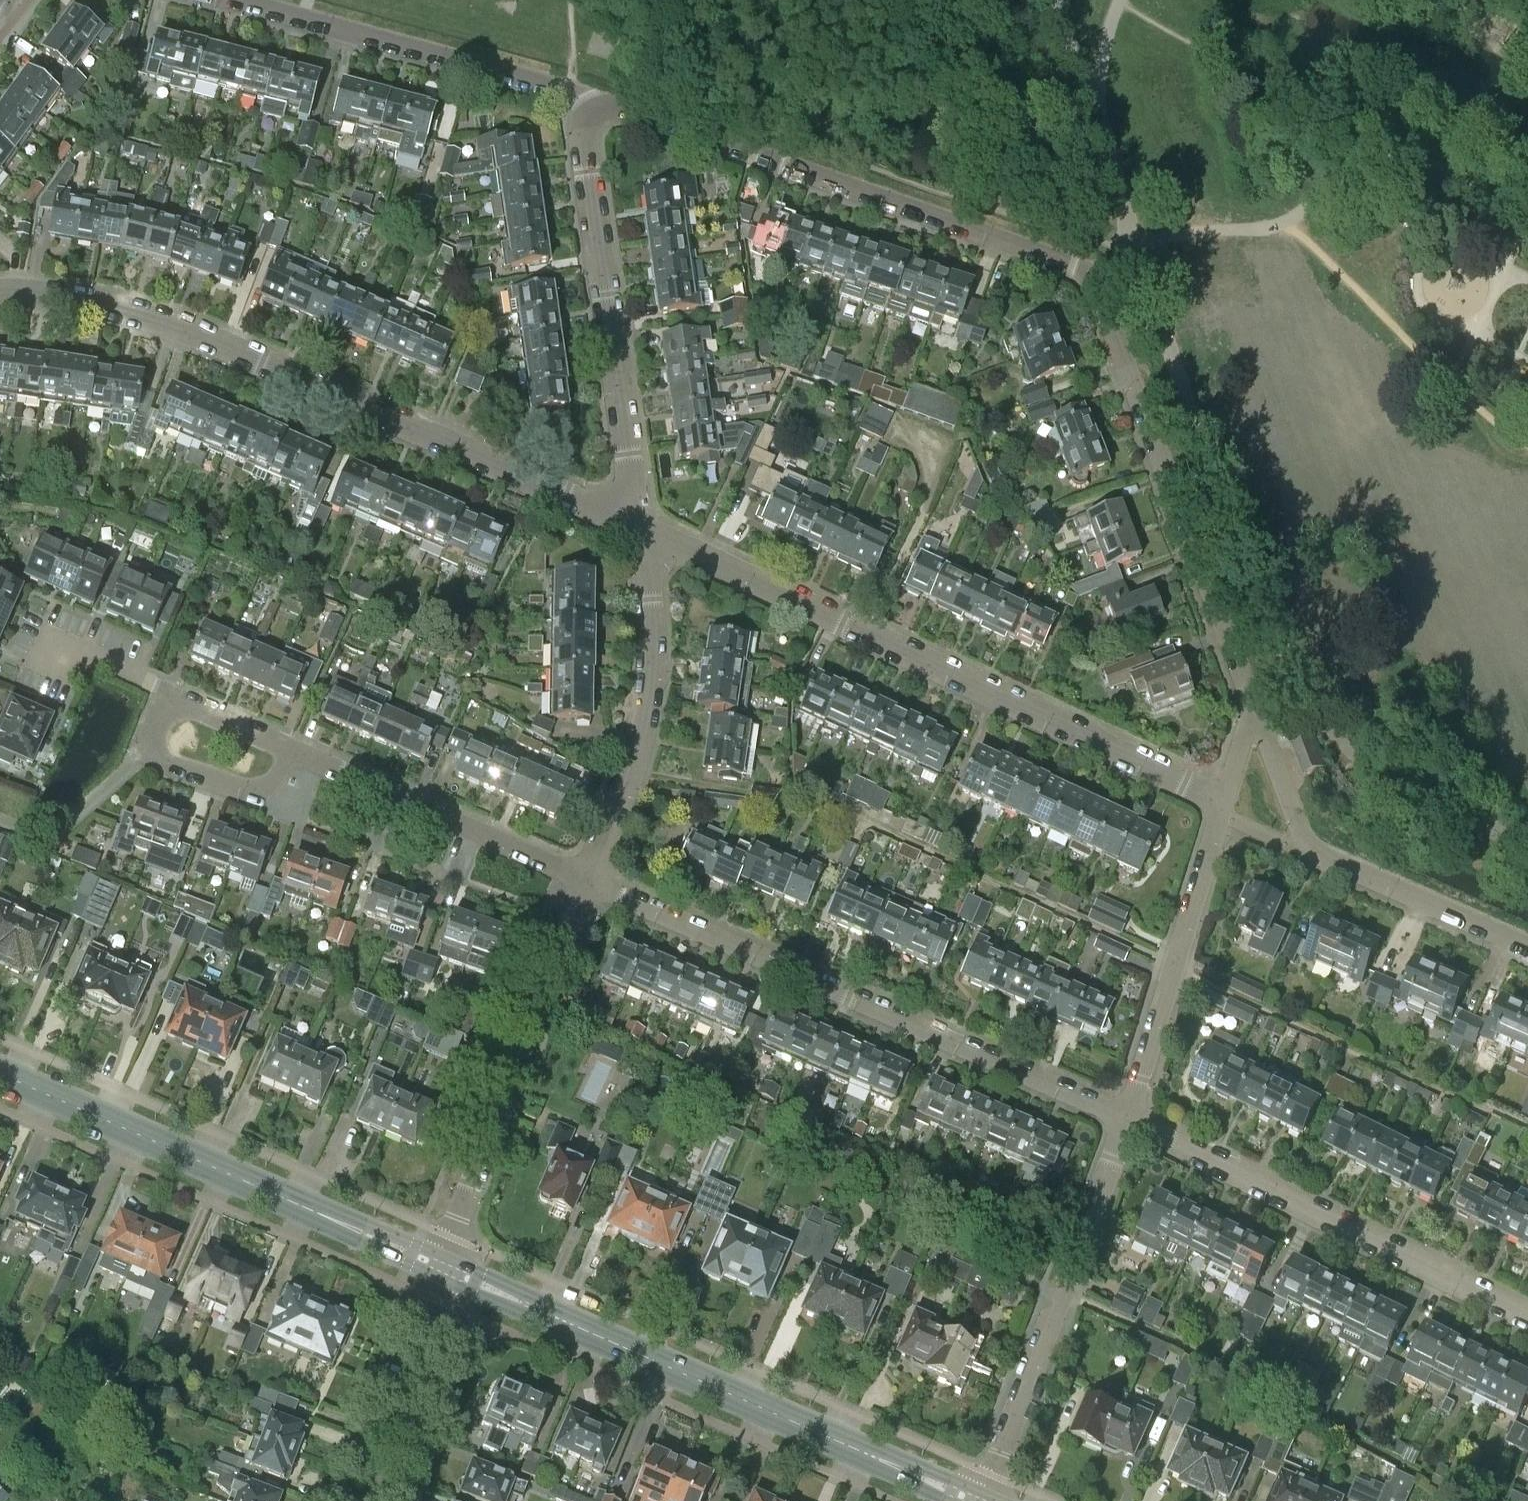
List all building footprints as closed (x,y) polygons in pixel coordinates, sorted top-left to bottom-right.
[(66,21),(63,19),(56,29),(87,52),(95,41),(103,47),(114,31),(90,14),(86,20),(73,11),(66,21)] [(119,54),(131,57),(138,28),(127,25),(119,54)] [(72,72),(87,52),(56,29),(54,31),(47,41),(50,42),(43,52),(67,70),(60,80),(78,93),(78,92),(86,82),(72,72)] [(169,83),(180,43),(158,37),(156,43),(151,42),(148,54),(138,51),(132,73),(146,77),(169,83)] [(181,43),(180,43),(169,83),(170,84),(169,88),(192,94),(199,66),(205,42),(195,40),(193,43),(182,40),(181,43)] [(227,52),(217,50),(218,46),(205,42),(199,66),(192,94),(215,100),(216,96),(218,88),(227,52)] [(227,52),(218,88),(216,96),(223,98),(224,93),(240,98),(241,92),(250,58),(227,52)] [(241,92),(240,98),(255,102),(255,101),(261,103),(258,115),(259,115),(273,65),(250,58),(241,92)] [(283,67),(273,65),(259,115),(282,121),(285,109),(286,110),(297,67),(284,64),(283,67)] [(286,110),(298,113),(296,120),(307,123),(320,77),(308,74),(309,71),(297,67),(286,110)] [(29,71),(22,81),(19,79),(11,90),(46,116),(61,96),(70,103),(72,100),(78,93),(60,80),(53,89),(29,71)] [(342,125),(356,129),(359,117),(366,90),(343,83),(333,118),(330,127),(340,129),(342,125)] [(46,116),(11,90),(3,100),(6,102),(0,111),(0,113),(31,136),(46,116)] [(389,96),(366,90),(359,117),(356,129),(353,140),(368,144),(368,143),(375,145),(374,147),(375,147),(377,142),(379,132),(389,96)] [(78,92),(78,93),(72,100),(80,106),(86,98),(78,92)] [(400,99),(389,96),(379,132),(377,142),(400,148),(402,138),(412,99),(401,96),(400,99)] [(425,102),(412,99),(402,138),(416,142),(414,149),(423,152),(429,131),(434,132),(438,119),(432,117),(434,110),(428,109),(428,107),(424,106),(425,102)] [(121,111),(115,134),(127,137),(133,114),(121,111)] [(31,136),(0,113),(0,142),(17,155),(31,136)] [(312,153),(319,127),(306,123),(299,149),(312,153)] [(157,134),(154,144),(163,147),(166,137),(157,134)] [(453,178),(493,173),(534,167),(534,166),(532,166),(529,142),(516,144),(515,135),(511,135),(476,140),(479,163),(456,167),(453,178)] [(17,155),(0,142),(0,173),(3,175),(17,155)] [(98,142),(93,154),(104,159),(109,147),(98,142)] [(55,153),(63,159),(70,149),(62,144),(55,153)] [(200,157),(203,146),(193,144),(190,154),(200,157)] [(148,150),(126,145),(123,155),(145,161),(148,150)] [(203,146),(200,157),(208,159),(211,149),(203,146)] [(452,179),(453,178),(456,167),(460,152),(447,149),(440,176),(452,179)] [(158,153),(148,151),(145,162),(155,165),(158,153)] [(63,159),(55,153),(49,161),(57,167),(63,159)] [(245,169),(248,159),(238,156),(236,167),(245,169)] [(690,164),(671,157),(674,175),(691,172),(690,164)] [(257,161),(248,159),(245,169),(254,171),(257,161)] [(321,164),(310,161),(303,184),(315,188),(321,164)] [(50,236),(74,241),(81,206),(67,203),(68,195),(61,193),(65,186),(78,170),(67,162),(55,179),(45,194),(58,196),(50,236)] [(203,176),(206,166),(196,163),(193,173),(203,176)] [(535,169),(534,167),(493,173),(494,173),(496,173),(499,197),(538,191),(536,180),(539,179),(537,168),(535,169)] [(646,220),(684,215),(687,214),(694,213),(693,201),(695,200),(692,178),(660,182),(661,192),(645,194),(648,218),(646,219),(646,220)] [(108,197),(111,182),(102,181),(99,195),(108,197)] [(35,183),(27,194),(35,199),(42,188),(35,183)] [(499,197),(502,220),(541,215),(538,191),(499,197)] [(158,208),(162,194),(153,192),(149,206),(158,208)] [(360,206),(363,195),(353,192),(351,203),(360,206)] [(450,195),(444,196),(445,204),(451,203),(464,202),(463,193),(450,195)] [(30,206),(35,199),(27,194),(23,200),(30,206)] [(169,196),(162,194),(158,208),(165,210),(169,196)] [(372,198),(363,195),(360,206),(369,208),(372,198)] [(419,197),(410,228),(425,232),(433,201),(419,197)] [(180,222),(178,227),(167,263),(168,264),(168,262),(189,270),(202,236),(207,224),(212,210),(211,209),(212,206),(206,203),(205,207),(204,207),(199,221),(194,223),(183,219),(180,222)] [(331,219),(337,206),(329,203),(323,216),(331,219)] [(382,216),(385,206),(376,203),(372,213),(382,216)] [(754,210),(739,205),(741,222),(749,225),(754,210)] [(105,210),(81,206),(74,241),(97,245),(105,210)] [(121,251),(131,215),(105,210),(97,245),(121,250),(121,251)] [(212,210),(207,224),(214,226),(219,212),(212,210)] [(362,213),(358,222),(369,227),(373,217),(362,213)] [(134,215),(131,215),(121,251),(144,257),(155,221),(134,215)] [(542,217),(541,215),(502,220),(506,244),(545,239),(543,228),(546,228),(543,216),(542,217)] [(688,239),(684,215),(646,220),(646,222),(644,222),(645,233),(648,233),(650,246),(688,239)] [(752,253),(778,262),(787,236),(790,237),(794,224),(773,216),(770,224),(763,222),(761,226),(758,225),(756,230),(751,228),(746,241),(751,243),(750,246),(754,248),(752,253)] [(442,229),(455,227),(467,225),(466,217),(441,220),(442,229)] [(268,246),(277,250),(279,250),(279,249),(289,223),(278,219),(275,227),(268,246)] [(144,257),(167,263),(178,227),(155,221),(144,257)] [(275,227),(263,222),(256,242),(268,246),(275,227)] [(735,222),(722,224),(723,233),(736,231),(735,222)] [(816,231),(794,224),(790,237),(787,236),(778,262),(798,269),(800,264),(801,265),(807,246),(809,245),(811,245),(816,231)] [(28,236),(29,227),(19,225),(17,234),(28,236)] [(224,244),(225,244),(212,278),(236,286),(236,285),(240,286),(244,275),(241,273),(250,247),(242,244),(244,232),(232,228),(231,231),(230,230),(229,233),(228,233),(224,244)] [(798,269),(821,277),(822,273),(823,272),(830,253),(831,252),(834,253),(839,239),(816,231),(811,245),(809,245),(807,246),(801,265),(800,264),(798,269)] [(189,270),(212,278),(225,244),(224,244),(202,236),(189,270)] [(545,239),(506,244),(500,245),(504,269),(548,263),(545,239)] [(653,269),(691,263),(688,239),(650,246),(653,269)] [(861,247),(839,239),(834,253),(831,252),(830,253),(823,272),(822,273),(821,277),(843,284),(852,261),(854,260),(856,260),(861,247)] [(469,240),(456,242),(458,251),(471,250),(469,240)] [(439,254),(442,247),(432,242),(429,250),(439,254)] [(739,255),(738,246),(726,248),(727,257),(739,255)] [(862,303),(865,292),(867,287),(868,287),(874,270),(876,267),(878,268),(883,254),(861,247),(856,260),(854,260),(852,261),(843,284),(839,295),(862,303)] [(283,306),(285,307),(300,274),(299,274),(304,261),(279,249),(279,250),(277,250),(269,268),(273,270),(261,297),(267,299),(265,303),(281,310),(283,306)] [(901,276),(906,262),(883,254),(878,268),(876,267),(874,270),(868,287),(867,287),(865,292),(862,303),(862,304),(885,311),(888,300),(889,297),(890,296),(897,278),(899,275),(901,276)] [(888,300),(911,308),(919,286),(922,283),(927,270),(906,262),(901,276),(899,275),(897,278),(890,296),(889,297),(888,300)] [(695,287),(691,263),(653,269),(650,270),(652,280),(655,280),(657,293),(695,287)] [(730,281),(743,279),(742,270),(729,271),(730,281)] [(950,278),(927,270),(922,283),(919,286),(911,308),(932,315),(933,316),(934,313),(935,311),(941,294),(944,291),(945,291),(950,278)] [(488,271),(461,275),(463,288),(490,284),(488,271)] [(363,287),(370,291),(376,277),(368,273),(362,287),(363,287)] [(323,284),(300,274),(285,307),(308,317),(323,284)] [(958,324),(966,299),(970,298),(972,293),(969,291),(971,285),(950,278),(945,291),(944,291),(941,294),(935,311),(934,313),(933,316),(932,315),(928,327),(939,330),(943,319),(958,324)] [(327,327),(328,325),(330,325),(344,293),(323,284),(308,317),(327,326),(327,327)] [(514,302),(517,317),(555,312),(552,286),(507,292),(509,303),(514,302)] [(657,293),(654,293),(656,305),(658,305),(660,315),(710,308),(707,286),(695,287),(657,293)] [(328,325),(327,327),(350,337),(365,303),(344,293),(330,325),(328,325)] [(408,322),(413,309),(419,296),(412,293),(406,305),(392,298),(386,312),(371,346),(372,347),(372,345),(393,355),(408,322)] [(753,310),(764,308),(763,300),(752,302),(753,310)] [(719,306),(721,321),(744,317),(744,316),(748,315),(746,302),(719,306)] [(386,312),(365,303),(350,337),(371,346),(386,312)] [(764,308),(753,310),(755,319),(765,318),(764,308)] [(557,321),(555,312),(517,317),(520,340),(559,335),(558,333),(561,332),(560,321),(557,321)] [(468,323),(481,321),(480,313),(467,315),(468,323)] [(750,327),(748,315),(744,316),(744,317),(721,321),(723,331),(750,327)] [(969,344),(976,322),(962,317),(955,340),(968,344),(969,344)] [(977,320),(976,322),(969,344),(968,344),(965,350),(975,353),(977,347),(981,348),(989,324),(977,320)] [(481,321),(468,323),(469,332),(482,330),(481,321)] [(1050,321),(1014,335),(1004,338),(1006,342),(1003,343),(1008,357),(1010,356),(1013,364),(1019,362),(1019,361),(1059,345),(1050,321)] [(408,322),(393,355),(415,364),(429,331),(408,322)] [(453,341),(429,331),(415,364),(438,374),(442,375),(447,364),(443,362),(453,341)] [(667,362),(668,366),(689,363),(706,360),(705,358),(703,345),(709,344),(707,333),(664,339),(665,351),(663,351),(665,362),(667,362)] [(520,340),(523,364),(562,359),(559,335),(520,340)] [(758,340),(761,358),(768,361),(773,347),(771,339),(758,340)] [(1064,357),(1059,345),(1019,361),(1019,362),(1022,370),(1020,375),(1023,383),(1028,385),(1074,368),(1069,356),(1064,357)] [(738,362),(754,360),(754,359),(753,351),(736,353),(738,362)] [(842,359),(827,353),(823,366),(817,364),(812,377),(833,385),(840,364),(842,359)] [(0,354),(0,395),(15,397),(22,357),(0,354)] [(465,360),(475,365),(476,366),(480,359),(468,354),(465,360)] [(790,369),(794,359),(785,356),(781,366),(790,369)] [(15,397),(38,401),(45,361),(22,357),(15,397)] [(711,357),(705,358),(706,360),(689,363),(668,366),(669,374),(667,374),(668,385),(670,385),(671,389),(709,384),(707,367),(712,367),(711,357)] [(564,369),(562,359),(523,364),(527,388),(563,383),(565,383),(565,380),(568,379),(567,369),(564,369)] [(794,359),(790,369),(798,372),(801,362),(794,359)] [(46,361),(45,361),(38,401),(63,405),(70,363),(47,360),(46,361)] [(475,365),(465,360),(465,362),(464,362),(455,383),(465,387),(475,365)] [(63,405),(87,409),(94,367),(70,363),(63,405)] [(221,369),(211,365),(208,374),(217,378),(221,369)] [(488,371),(476,366),(475,365),(465,387),(478,393),(488,371)] [(96,368),(94,367),(87,409),(110,413),(117,372),(95,369),(96,368)] [(121,415),(136,417),(141,389),(144,390),(146,378),(142,377),(143,377),(117,372),(110,413),(111,413),(110,421),(111,421),(111,424),(120,425),(121,415)] [(769,373),(744,376),(745,387),(770,384),(769,373)] [(846,378),(839,375),(835,386),(842,388),(846,378)] [(527,388),(525,388),(527,402),(531,402),(532,414),(533,422),(552,419),(550,410),(567,408),(563,383),(527,388)] [(712,407),(712,405),(709,384),(671,389),(672,398),(670,399),(672,409),(674,409),(674,413),(712,407)] [(902,410),(915,415),(925,389),(911,384),(902,410)] [(1026,406),(1046,398),(1042,386),(1022,394),(1026,406)] [(166,430),(179,436),(197,398),(173,388),(156,429),(165,433),(166,430)] [(880,402),(883,392),(874,388),(870,398),(880,402)] [(514,398),(512,389),(500,391),(501,400),(514,398)] [(915,415),(929,420),(938,394),(925,389),(915,415)] [(890,394),(883,392),(880,402),(887,404),(890,394)] [(950,398),(938,394),(929,420),(942,425),(951,401),(950,400),(950,398)] [(219,408),(197,398),(179,436),(202,445),(219,408)] [(764,398),(747,400),(748,409),(765,406),(764,398)] [(942,425),(954,429),(964,404),(950,398),(950,400),(951,401),(942,425)] [(1033,423),(1054,414),(1050,403),(1028,411),(1033,423)] [(11,420),(13,405),(8,404),(5,419),(11,420)] [(674,413),(676,422),(673,422),(675,433),(677,433),(677,435),(680,434),(680,435),(718,430),(718,428),(716,429),(714,415),(723,414),(722,404),(712,405),(712,407),(674,413)] [(24,407),(13,405),(11,420),(21,421),(24,407)] [(871,405),(865,417),(887,427),(893,415),(871,405)] [(202,445),(223,455),(241,416),(240,416),(239,417),(219,408),(202,445)] [(1062,454),(1064,454),(1095,442),(1086,417),(1085,418),(1081,408),(1056,418),(1059,428),(1054,429),(1054,430),(1047,433),(1056,457),(1062,454)] [(59,428),(61,413),(55,412),(53,427),(59,428)] [(61,413),(59,428),(69,429),(71,415),(61,413)] [(263,426),(241,416),(223,455),(246,465),(263,426)] [(125,446),(136,449),(142,431),(146,421),(136,417),(135,421),(133,421),(125,446)] [(887,427),(865,417),(859,430),(881,440),(887,427)] [(109,436),(111,424),(111,421),(110,421),(102,419),(100,434),(109,436)] [(765,422),(763,426),(753,450),(766,456),(766,455),(777,460),(789,433),(765,422)] [(743,468),(753,450),(763,426),(758,423),(730,427),(731,436),(743,434),(729,462),(743,468)] [(264,482),(267,474),(285,436),(263,426),(246,465),(242,472),(250,475),(264,482)] [(721,453),(718,430),(680,435),(681,445),(678,445),(680,456),(682,456),(683,459),(699,457),(700,466),(718,464),(716,454),(721,453)] [(154,435),(142,431),(136,449),(137,450),(138,450),(149,453),(154,435)] [(285,436),(267,474),(279,479),(278,482),(281,483),(289,487),(307,447),(285,437),(285,436)] [(823,454),(828,444),(818,440),(813,450),(823,454)] [(1097,441),(1095,442),(1064,454),(1062,454),(1072,482),(1073,483),(1075,485),(1076,486),(1080,487),(1082,486),(1084,485),(1085,484),(1086,483),(1087,482),(1087,480),(1087,478),(1087,476),(1087,475),(1107,468),(1097,441)] [(835,447),(828,444),(823,454),(830,458),(835,447)] [(869,464),(865,474),(874,478),(879,468),(888,450),(878,445),(869,464)] [(329,456),(307,447),(289,487),(300,491),(298,495),(310,499),(329,456)] [(185,463),(192,466),(198,452),(191,449),(185,463)] [(206,456),(198,452),(192,466),(200,469),(206,456)] [(856,470),(865,474),(869,464),(861,460),(856,470)] [(356,513),(373,475),(350,465),(332,506),(341,510),(343,507),(356,513)] [(229,482),(236,485),(242,472),(235,469),(229,482)] [(989,481),(999,478),(996,470),(986,474),(989,481)] [(250,475),(242,472),(236,485),(244,488),(250,475)] [(356,513),(378,522),(394,485),(373,475),(356,513)] [(999,478),(989,481),(993,490),(1003,486),(999,478)] [(71,501),(75,481),(63,479),(59,498),(71,501)] [(911,496),(916,485),(906,480),(901,491),(911,496)] [(802,498),(786,532),(795,536),(793,539),(806,545),(824,508),(832,491),(810,481),(802,498)] [(288,488),(289,487),(281,483),(273,501),(279,504),(281,505),(288,488)] [(399,532),(416,494),(394,485),(378,522),(376,528),(397,537),(399,532)] [(762,521),(786,532),(802,498),(778,486),(769,507),(762,504),(756,517),(763,520),(762,521)] [(75,490),(73,500),(81,502),(83,492),(75,490)] [(399,532),(423,542),(439,503),(417,493),(416,494),(399,532)] [(970,512),(975,502),(965,498),(960,508),(970,512)] [(1024,508),(1029,520),(1050,513),(1045,500),(1024,508)] [(975,502),(970,512),(978,516),(982,506),(975,502)] [(460,512),(439,503),(423,542),(444,551),(460,512)] [(1096,544),(1131,531),(1121,504),(1086,516),(1086,515),(1073,520),(1077,533),(1090,528),(1096,543),(1096,544)] [(320,506),(306,538),(316,542),(321,529),(323,530),(331,511),(320,506)] [(170,511),(162,507),(157,520),(165,524),(170,511)] [(819,548),(830,553),(846,518),(824,508),(806,545),(818,550),(819,548)] [(1056,511),(1050,513),(1029,520),(1038,535),(1062,526),(1056,511)] [(461,570),(465,561),(481,523),(461,514),(462,513),(460,512),(444,551),(440,560),(461,570)] [(867,528),(846,518),(830,553),(839,557),(838,559),(850,565),(867,528)] [(1013,532),(1018,522),(1009,518),(1004,528),(1013,532)] [(1018,522),(1013,532),(1021,536),(1026,526),(1018,522)] [(481,523),(465,561),(461,570),(462,570),(465,565),(487,574),(505,534),(481,523)] [(362,540),(369,543),(375,530),(368,526),(362,540)] [(867,528),(850,565),(861,570),(862,568),(879,576),(886,562),(881,559),(890,539),(867,528)] [(382,533),(375,530),(369,543),(377,546),(382,533)] [(1096,544),(1096,543),(1083,547),(1087,558),(1100,554),(1107,573),(1070,587),(1077,598),(1097,591),(1123,581),(1117,566),(1140,557),(1131,531),(1096,544)] [(113,547),(112,548),(121,552),(122,551),(127,539),(118,535),(113,547)] [(48,587),(65,547),(43,537),(25,577),(48,587)] [(238,542),(229,539),(225,550),(234,553),(238,542)] [(945,564),(932,558),(936,548),(922,541),(912,563),(917,565),(913,573),(908,571),(901,586),(906,588),(905,590),(918,597),(919,595),(928,599),(945,564)] [(406,559),(414,563),(420,549),(412,546),(406,559)] [(65,547),(48,587),(70,597),(88,557),(87,557),(65,547)] [(427,552),(420,549),(414,563),(421,566),(427,552)] [(524,561),(524,574),(543,574),(544,551),(524,550),(524,561)] [(88,557),(70,597),(93,607),(112,562),(89,552),(87,557),(88,557)] [(1043,558),(1038,568),(1047,573),(1052,563),(1043,558)] [(291,571),(291,561),(283,561),(283,571),(291,571)] [(107,613),(130,623),(149,579),(116,564),(105,590),(115,595),(107,613)] [(967,574),(945,564),(928,599),(939,604),(938,606),(949,611),(967,574)] [(12,610),(22,588),(3,580),(7,571),(0,568),(0,605),(12,610)] [(552,573),(551,598),(592,598),(593,574),(592,574),(592,570),(579,570),(579,574),(552,573)] [(967,574),(949,611),(960,617),(961,614),(972,619),(988,584),(967,574)] [(490,599),(498,580),(487,575),(478,594),(490,599)] [(149,579),(130,623),(152,633),(160,615),(171,619),(180,599),(169,594),(172,589),(149,579)] [(206,581),(202,590),(215,595),(219,587),(206,581)] [(1123,581),(1097,591),(1101,602),(1105,600),(1117,633),(1163,616),(1153,590),(1129,599),(1123,581)] [(374,591),(357,583),(350,598),(367,606),(374,591)] [(1009,594),(988,584),(972,619),(983,624),(982,627),(992,631),(1009,594)] [(1009,594),(992,631),(1004,637),(1005,635),(1016,640),(1017,637),(1016,637),(1031,604),(1009,594)] [(1068,594),(1063,604),(1072,608),(1077,598),(1068,594)] [(543,597),(529,597),(529,606),(543,606),(543,597)] [(592,622),(592,598),(551,598),(551,622),(593,622),(592,622)] [(290,599),(285,610),(299,617),(304,605),(290,599)] [(270,603),(263,619),(267,621),(264,626),(269,628),(278,607),(270,603)] [(1057,617),(1031,604),(1016,637),(1017,637),(1042,649),(1057,617)] [(2,633),(12,610),(0,605),(0,632),(2,633)] [(267,621),(263,619),(256,636),(264,639),(269,628),(264,626),(267,621)] [(593,646),(593,622),(551,622),(551,646),(593,646)] [(214,670),(229,636),(204,625),(189,659),(214,670)] [(399,647),(401,642),(405,634),(406,630),(392,625),(385,641),(399,647)] [(746,664),(745,665),(748,665),(749,656),(754,657),(757,635),(738,632),(737,637),(728,636),(729,631),(713,629),(713,633),(711,633),(707,658),(746,664)] [(323,632),(319,641),(332,646),(336,637),(323,632)] [(229,636),(214,670),(240,681),(255,648),(229,636)] [(528,637),(528,646),(543,646),(543,638),(528,637)] [(543,654),(543,646),(528,646),(528,654),(543,654)] [(592,670),(593,646),(551,646),(550,670),(592,670)] [(281,659),(255,648),(240,681),(266,693),(281,659)] [(1149,655),(1111,669),(1103,672),(1110,691),(1140,679),(1151,709),(1192,694),(1179,662),(1155,671),(1149,655)] [(369,657),(364,670),(371,673),(377,660),(369,657)] [(466,671),(471,662),(463,657),(458,666),(466,671)] [(780,673),(784,662),(772,657),(767,667),(780,673)] [(742,689),(745,665),(746,664),(707,658),(707,659),(705,658),(704,662),(702,661),(701,672),(703,672),(701,684),(742,689)] [(281,659),(266,693),(292,704),(307,671),(281,659)] [(784,662),(780,673),(792,678),(797,668),(784,662)] [(592,671),(592,670),(550,670),(550,694),(576,695),(591,695),(591,671),(592,671)] [(347,728),(373,739),(385,710),(391,697),(373,689),(379,677),(371,673),(367,683),(360,699),(347,728)] [(822,725),(839,688),(817,677),(816,679),(810,676),(804,689),(810,692),(799,714),(822,725)] [(739,714),(742,689),(701,684),(700,694),(697,694),(695,704),(698,705),(698,708),(713,710),(713,711),(714,711),(714,710),(731,712),(731,713),(734,714),(734,713),(739,714)] [(417,704),(424,688),(417,685),(410,701),(417,704)] [(542,686),(527,685),(527,694),(542,695),(542,686)] [(846,734),(863,697),(854,692),(855,690),(845,685),(844,688),(840,686),(839,688),(822,725),(823,726),(824,724),(838,730),(834,738),(843,741),(846,734)] [(347,728),(360,699),(330,686),(324,699),(328,701),(321,717),(347,728)] [(424,688),(417,704),(426,708),(432,692),(424,688)] [(590,719),(591,695),(576,695),(550,694),(549,719),(577,719),(577,723),(589,723),(590,719)] [(846,734),(869,745),(886,707),(877,703),(878,701),(868,696),(867,698),(863,697),(846,734)] [(12,701),(2,724),(42,742),(52,719),(42,715),(46,704),(32,698),(27,708),(12,701)] [(897,712),(886,707),(869,745),(891,756),(909,718),(907,717),(908,715),(898,710),(897,712)] [(773,718),(787,720),(787,711),(775,709),(773,718)] [(373,739),(398,750),(411,721),(385,710),(373,739)] [(714,711),(713,711),(710,732),(708,732),(706,742),(709,743),(708,747),(749,753),(754,753),(758,726),(732,723),(734,714),(731,713),(731,712),(714,710),(714,711)] [(555,724),(536,716),(531,728),(550,735),(555,724)] [(764,726),(786,729),(787,720),(773,718),(766,717),(764,726)] [(891,756),(914,766),(931,728),(909,718),(891,756)] [(436,732),(411,721),(398,750),(424,762),(431,746),(442,751),(450,733),(438,728),(436,732)] [(42,742),(2,724),(0,728),(0,761),(10,765),(14,756),(32,764),(42,742)] [(934,730),(931,728),(914,766),(910,776),(919,780),(923,772),(938,779),(955,742),(933,731),(934,730)] [(491,763),(495,753),(474,744),(475,740),(454,731),(447,749),(463,756),(454,776),(480,787),(491,763)] [(527,750),(531,741),(519,737),(516,745),(527,750)] [(1305,776),(1323,769),(1326,768),(1315,737),(1294,745),(1305,776)] [(542,746),(531,741),(527,750),(538,755),(542,746)] [(745,778),(749,753),(708,747),(707,757),(704,757),(702,767),(705,768),(704,772),(720,774),(720,779),(740,782),(740,777),(745,778)] [(959,790),(983,801),(1001,761),(1000,761),(1000,762),(977,752),(959,790)] [(491,763),(480,787),(505,798),(519,764),(495,753),(491,763)] [(797,783),(806,761),(792,755),(793,780),(795,783),(797,783)] [(1009,764),(1001,761),(983,801),(1004,811),(1024,768),(1010,762),(1009,764)] [(545,776),(519,764),(505,798),(531,809),(545,776)] [(579,768),(576,777),(583,779),(586,771),(579,768)] [(1024,768),(1004,811),(1027,822),(1045,781),(1038,778),(1040,776),(1024,768)] [(545,776),(531,809),(557,820),(565,801),(572,803),(579,786),(569,781),(568,785),(545,776)] [(855,801),(864,780),(854,776),(845,797),(855,801)] [(818,793),(824,781),(817,777),(811,790),(818,793)] [(825,781),(824,781),(818,793),(831,799),(842,797),(846,788),(826,779),(825,781)] [(878,787),(864,780),(855,801),(867,807),(875,789),(876,790),(878,787)] [(1067,792),(1045,781),(1027,822),(1048,832),(1067,792)] [(753,787),(750,801),(773,804),(781,792),(753,787)] [(875,789),(867,807),(880,813),(889,795),(876,790),(875,789)] [(1067,792),(1048,832),(1071,842),(1089,802),(1067,792)] [(728,808),(737,810),(739,798),(705,794),(704,807),(728,810),(728,808)] [(1089,802),(1071,842),(1067,849),(1090,860),(1093,853),(1112,813),(1105,810),(1106,807),(1093,800),(1092,803),(1089,802)] [(148,853),(164,810),(139,801),(124,844),(148,853)] [(768,809),(763,821),(773,826),(779,814),(768,809)] [(164,810),(148,853),(172,861),(187,818),(164,810)] [(1114,863),(1133,823),(1132,822),(1133,819),(1120,813),(1119,816),(1112,813),(1093,853),(1114,863)] [(906,819),(901,831),(921,841),(930,823),(919,818),(917,824),(906,819)] [(1135,824),(1133,823),(1114,863),(1139,874),(1150,850),(1153,851),(1155,851),(1157,850),(1159,848),(1160,846),(1161,844),(1161,842),(1160,839),(1157,837),(1134,826),(1135,824)] [(213,867),(228,872),(240,837),(213,828),(197,871),(210,875),(213,867)] [(679,865),(707,877),(722,845),(726,835),(712,829),(708,839),(694,833),(692,838),(687,836),(683,846),(687,848),(679,865)] [(947,839),(938,835),(932,846),(942,851),(947,839)] [(268,847),(240,837),(228,872),(256,882),(268,847)] [(4,838),(0,848),(0,860),(7,863),(15,843),(4,838)] [(799,839),(793,851),(803,855),(808,843),(799,839)] [(837,866),(847,844),(836,839),(826,861),(837,866)] [(736,851),(722,845),(707,877),(735,889),(739,879),(739,878),(748,858),(747,857),(747,856),(748,856),(752,848),(739,843),(736,851)] [(748,856),(747,856),(747,857),(748,858),(739,878),(739,879),(740,878),(761,888),(776,854),(754,844),(752,848),(748,856)] [(847,844),(837,866),(848,871),(858,849),(847,844)] [(907,860),(911,850),(903,846),(898,856),(907,860)] [(961,846),(956,857),(965,861),(970,850),(961,846)] [(101,857),(76,847),(71,862),(96,871),(101,857)] [(911,850),(907,860),(915,863),(920,854),(911,850)] [(776,854),(761,888),(783,897),(793,874),(798,863),(797,863),(776,854)] [(307,902),(321,863),(309,858),(307,861),(293,856),(290,865),(289,864),(284,880),(285,880),(283,886),(285,887),(283,893),(307,902)] [(931,859),(926,870),(936,875),(941,864),(931,859)] [(798,860),(797,863),(798,863),(793,874),(783,897),(806,907),(824,866),(814,862),(812,866),(798,860)] [(997,862),(992,874),(1001,878),(1006,866),(997,862)] [(321,863),(307,902),(334,911),(339,899),(340,900),(345,884),(344,883),(347,875),(335,871),(336,868),(321,863)] [(1019,873),(1014,884),(1023,888),(1028,877),(1019,873)] [(92,900),(100,881),(88,875),(79,895),(90,899),(92,900)] [(828,917),(851,927),(866,893),(853,887),(856,880),(846,876),(828,917)] [(120,889),(100,881),(92,900),(90,899),(81,920),(103,929),(120,889)] [(1045,899),(1067,909),(1072,897),(1063,893),(1066,888),(1053,882),(1051,887),(1045,899)] [(1036,894),(1045,899),(1051,887),(1042,883),(1036,894)] [(390,923),(400,894),(373,884),(363,914),(375,919),(376,918),(390,923)] [(246,911),(261,916),(269,891),(254,887),(246,911)] [(270,888),(269,891),(261,916),(270,919),(280,892),(270,888)] [(1290,937),(1284,934),(1284,933),(1271,927),(1283,901),(1257,889),(1256,893),(1249,890),(1243,904),(1250,907),(1240,930),(1257,938),(1258,936),(1266,940),(1265,942),(1285,950),(1290,937)] [(851,927),(850,930),(862,935),(863,932),(873,937),(888,903),(891,896),(882,892),(879,899),(866,893),(851,927)] [(209,922),(215,906),(179,893),(173,909),(209,922)] [(390,923),(386,935),(413,945),(428,903),(400,894),(390,923)] [(888,903),(873,937),(894,946),(909,912),(910,912),(911,910),(913,906),(897,899),(898,899),(891,896),(888,903)] [(1081,901),(1072,897),(1067,909),(1076,913),(1081,901)] [(1128,910),(1098,897),(1087,920),(1117,934),(1128,910)] [(971,924),(980,903),(969,898),(959,920),(971,924)] [(1032,918),(1039,921),(1044,911),(1022,901),(1014,918),(1029,925),(1032,918)] [(991,907),(980,903),(971,924),(982,929),(991,907)] [(32,904),(25,918),(26,919),(5,966),(21,973),(23,967),(37,973),(54,934),(62,937),(67,924),(45,914),(46,910),(32,904)] [(25,918),(0,907),(0,964),(5,966),(26,919),(25,918)] [(1044,911),(1039,921),(1047,924),(1051,915),(1044,911)] [(479,921),(454,912),(438,957),(463,966),(479,921)] [(932,922),(910,912),(909,912),(894,946),(917,956),(932,922)] [(932,922),(917,956),(939,966),(951,939),(956,941),(963,927),(957,925),(947,920),(935,915),(932,922)] [(174,937),(186,942),(195,923),(183,917),(174,937)] [(1304,958),(1334,972),(1353,928),(1339,922),(1338,925),(1322,918),(1304,958)] [(337,944),(345,923),(333,919),(326,939),(337,944)] [(500,948),(504,950),(511,932),(479,921),(463,966),(491,976),(500,948)] [(1074,925),(1065,921),(1060,931),(1069,935),(1074,925)] [(206,928),(195,923),(186,942),(197,947),(206,928)] [(345,923),(337,944),(337,947),(348,951),(356,927),(345,923)] [(1366,933),(1353,928),(1334,972),(1362,984),(1380,943),(1364,936),(1366,933)] [(971,984),(983,989),(999,952),(986,946),(989,939),(979,934),(961,976),(972,980),(971,984)] [(1103,952),(1108,941),(1099,937),(1094,948),(1103,952)] [(1303,942),(1290,937),(1285,950),(1281,958),(1294,964),(1303,942)] [(1108,941),(1103,952),(1124,962),(1129,951),(1108,941)] [(100,1008),(118,967),(104,961),(108,951),(93,945),(74,988),(88,994),(86,998),(86,1000),(87,1001),(88,1003),(100,1008)] [(628,993),(630,989),(628,989),(645,952),(635,948),(633,952),(618,945),(611,961),(608,959),(601,976),(602,977),(601,981),(628,993)] [(410,952),(402,975),(414,979),(422,957),(410,952)] [(656,957),(645,952),(628,989),(630,989),(649,998),(665,963),(655,959),(656,957)] [(1021,962),(999,952),(983,989),(995,994),(996,991),(1006,995),(1021,962)] [(414,979),(427,984),(435,961),(422,957),(414,979)] [(1048,959),(1044,969),(1043,971),(1028,1005),(1037,1009),(1036,1012),(1049,1018),(1065,981),(1070,969),(1048,959)] [(1392,997),(1425,1011),(1445,968),(1432,962),(1430,966),(1418,960),(1408,982),(1400,978),(1397,984),(1388,980),(1378,1001),(1374,1011),(1384,1015),(1392,997)] [(1021,962),(1006,995),(1028,1005),(1043,971),(1044,969),(1029,962),(1028,965),(1021,962)] [(686,972),(665,963),(649,998),(670,1007),(686,972)] [(118,967),(100,1008),(111,1013),(114,1013),(116,1013),(117,1012),(119,1008),(132,1014),(152,970),(137,964),(133,973),(118,967)] [(311,974),(290,965),(282,984),(292,989),(294,986),(304,990),(311,974)] [(1457,974),(1445,968),(1425,1011),(1450,1022),(1468,982),(1455,977),(1457,974)] [(694,1010),(707,982),(686,972),(670,1007),(691,1016),(694,1010)] [(1237,975),(1236,977),(1231,988),(1262,1003),(1268,990),(1237,975)] [(1367,997),(1378,1001),(1388,980),(1377,975),(1367,997)] [(1087,991),(1065,981),(1049,1018),(1060,1023),(1061,1020),(1072,1024),(1087,991)] [(167,1035),(197,1048),(215,1006),(201,1000),(206,989),(190,982),(167,1035)] [(728,991),(707,982),(694,1010),(691,1016),(713,1026),(722,1005),(728,991)] [(722,1005),(713,1026),(736,1036),(752,1001),(749,1000),(750,998),(739,994),(739,995),(728,991),(722,1005)] [(1087,991),(1072,1024),(1072,1025),(1073,1023),(1099,1034),(1100,1032),(1103,1033),(1106,1032),(1109,1026),(1108,1024),(1108,1022),(1105,1021),(1113,1002),(1087,991)] [(364,1021),(376,1026),(387,1003),(374,998),(364,1021)] [(1527,1014),(1527,1005),(1518,1001),(1517,1004),(1504,998),(1486,1038),(1512,1050),(1527,1014)] [(1257,1014),(1231,1001),(1225,1012),(1252,1025),(1257,1014)] [(397,1008),(387,1003),(376,1026),(387,1031),(397,1008)] [(466,1003),(454,1032),(468,1038),(480,1009),(466,1003)] [(243,1018),(215,1006),(197,1048),(225,1060),(243,1018)] [(788,1015),(775,1008),(769,1023),(757,1018),(745,1045),(759,1052),(760,1051),(773,1057),(775,1053),(783,1057),(788,1045),(799,1022),(788,1017),(788,1015)] [(596,1009),(590,1020),(610,1029),(616,1017),(596,1009)] [(1459,1050),(1474,1018),(1463,1013),(1449,1045),(1459,1050)] [(1512,1050),(1527,1057),(1527,1014),(1512,1050)] [(1474,1018),(1459,1050),(1470,1055),(1485,1023),(1474,1018)] [(1265,1031),(1273,1035),(1279,1024),(1270,1019),(1265,1031)] [(623,1034),(632,1038),(636,1028),(637,1026),(629,1022),(623,1034)] [(788,1045),(783,1057),(805,1066),(813,1046),(820,1031),(799,1022),(788,1045)] [(452,1063),(463,1037),(434,1023),(422,1050),(452,1063)] [(1285,1027),(1279,1024),(1273,1035),(1280,1038),(1285,1027)] [(645,1030),(637,1026),(636,1028),(632,1038),(640,1042),(645,1030)] [(813,1046),(805,1066),(826,1076),(842,1041),(820,1031),(813,1046)] [(658,1035),(652,1047),(661,1051),(666,1039),(658,1035)] [(1214,1040),(1211,1046),(1210,1048),(1207,1046),(1202,1049),(1200,1055),(1204,1059),(1193,1081),(1217,1092),(1236,1056),(1242,1045),(1230,1039),(1227,1046),(1214,1040)] [(291,1092),(308,1053),(278,1040),(261,1079),(291,1092)] [(598,1055),(604,1043),(597,1040),(591,1052),(598,1055)] [(1309,1051),(1316,1054),(1322,1044),(1314,1040),(1309,1051)] [(842,1041),(826,1076),(848,1085),(864,1050),(842,1041)] [(1329,1047),(1322,1044),(1316,1054),(1325,1058),(1329,1047)] [(679,1045),(674,1056),(682,1060),(688,1048),(679,1045)] [(864,1050),(848,1085),(870,1095),(886,1060),(864,1050)] [(308,1053),(291,1092),(320,1104),(333,1073),(335,1074),(337,1074),(339,1073),(340,1073),(343,1071),(344,1070),(344,1069),(345,1067),(346,1066),(346,1064),(346,1062),(346,1061),(345,1060),(345,1058),(344,1057),(343,1055),(341,1054),(339,1053),(337,1052),(336,1052),(334,1051),(332,1052),(330,1052),(327,1054),(326,1055),(325,1056),(324,1057),(323,1060),(308,1053)] [(701,1054),(695,1066),(704,1070),(709,1058),(701,1054)] [(726,1054),(717,1076),(729,1081),(738,1059),(726,1054)] [(1238,1103),(1258,1066),(1236,1056),(1217,1092),(1219,1093),(1218,1095),(1228,1100),(1229,1098),(1238,1103)] [(886,1060),(870,1095),(892,1105),(901,1084),(904,1086),(911,1068),(897,1062),(896,1064),(886,1060)] [(356,1121),(386,1134),(403,1095),(389,1089),(395,1075),(373,1066),(366,1082),(372,1084),(356,1121)] [(1258,1066),(1238,1103),(1260,1113),(1274,1087),(1279,1077),(1258,1066)] [(1336,1099),(1345,1081),(1334,1075),(1324,1093),(1336,1099)] [(1410,1084),(1389,1075),(1384,1085),(1391,1089),(1393,1085),(1406,1092),(1410,1084)] [(1281,1124),(1300,1087),(1279,1077),(1274,1087),(1260,1113),(1262,1115),(1261,1117),(1270,1121),(1271,1119),(1281,1124)] [(765,1098),(771,1085),(762,1081),(756,1094),(765,1098)] [(932,1081),(917,1116),(906,1111),(888,1151),(900,1156),(911,1131),(923,1137),(929,1124),(938,1128),(954,1091),(932,1081)] [(1355,1086),(1345,1081),(1336,1099),(1346,1104),(1355,1086)] [(1410,1083),(1410,1084),(1406,1092),(1405,1095),(1413,1099),(1415,1096),(1429,1103),(1433,1095),(1419,1088),(1419,1087),(1410,1083)] [(771,1085),(765,1098),(775,1102),(780,1089),(771,1085)] [(1322,1098),(1300,1087),(1281,1124),(1291,1129),(1290,1131),(1300,1136),(1301,1134),(1304,1135),(1322,1098)] [(976,1101),(954,1091),(938,1128),(959,1137),(976,1101)] [(431,1108),(403,1095),(386,1134),(415,1146),(431,1108)] [(1449,1116),(1454,1104),(1445,1100),(1440,1112),(1449,1116)] [(442,1101),(438,1110),(452,1116),(456,1107),(442,1101)] [(981,1147),(997,1110),(976,1101),(959,1137),(981,1147)] [(806,1121),(811,1109),(803,1105),(798,1118),(806,1121)] [(821,1113),(811,1109),(806,1121),(815,1126),(821,1113)] [(1337,1152),(1348,1157),(1366,1121),(1343,1109),(1325,1146),(1328,1147),(1326,1150),(1336,1155),(1337,1152)] [(1018,1119),(997,1110),(981,1147),(1002,1156),(1018,1119)] [(835,1114),(830,1125),(839,1129),(844,1117),(835,1114)] [(1002,1156),(1023,1165),(1039,1131),(1039,1129),(1018,1119),(1002,1156)] [(1387,1131),(1366,1121),(1348,1157),(1357,1162),(1356,1164),(1366,1169),(1367,1167),(1368,1167),(1376,1152),(1387,1131)] [(857,1123),(852,1135),(861,1139),(866,1127),(857,1123)] [(579,1135),(557,1125),(552,1138),(547,1150),(553,1152),(548,1163),(548,1165),(549,1167),(551,1168),(539,1195),(539,1199),(540,1201),(542,1203),(570,1215),(591,1168),(563,1156),(567,1145),(573,1148),(579,1135)] [(1527,1143),(1527,1131),(1524,1129),(1518,1141),(1527,1145),(1527,1143)] [(1064,1142),(1039,1131),(1023,1165),(1049,1176),(1057,1158),(1065,1162),(1072,1147),(1064,1143),(1064,1142)] [(1368,1167),(1391,1178),(1409,1142),(1387,1131),(1376,1152),(1368,1167)] [(1418,1146),(1409,1142),(1391,1178),(1392,1179),(1391,1181),(1401,1186),(1402,1184),(1412,1189),(1430,1152),(1434,1144),(1422,1138),(1418,1146)] [(1464,1140),(1456,1157),(1455,1158),(1465,1164),(1475,1145),(1464,1140)] [(594,1171),(608,1178),(621,1149),(606,1142),(594,1171)] [(1469,1217),(1476,1221),(1494,1185),(1485,1181),(1484,1185),(1474,1180),(1479,1170),(1477,1169),(1486,1151),(1475,1145),(1465,1164),(1452,1192),(1463,1198),(1456,1211),(1459,1212),(1458,1215),(1468,1219),(1469,1217)] [(634,1154),(621,1149),(608,1178),(622,1183),(634,1154)] [(1440,1153),(1438,1156),(1430,1152),(1412,1189),(1422,1194),(1421,1196),(1430,1201),(1431,1198),(1435,1200),(1453,1164),(1452,1163),(1455,1158),(1456,1157),(1444,1151),(1440,1153)] [(943,1175),(948,1163),(940,1160),(934,1172),(943,1175)] [(956,1167),(948,1163),(943,1175),(950,1179),(956,1167)] [(985,1194),(990,1182),(982,1178),(977,1190),(985,1194)] [(22,1205),(14,1224),(25,1228),(26,1225),(41,1232),(60,1188),(47,1182),(44,1182),(43,1184),(33,1180),(29,1191),(23,1188),(17,1203),(22,1205)] [(706,1215),(719,1186),(707,1181),(694,1210),(706,1215)] [(998,1185),(990,1182),(985,1194),(992,1197),(998,1185)] [(636,1243),(656,1197),(627,1184),(610,1226),(623,1232),(623,1235),(624,1237),(627,1239),(636,1243)] [(1496,1186),(1494,1185),(1476,1221),(1488,1227),(1487,1229),(1496,1234),(1514,1199),(1494,1190),(1496,1186)] [(719,1186),(706,1215),(726,1224),(704,1274),(719,1281),(721,1275),(736,1281),(756,1236),(740,1229),(743,1223),(735,1216),(736,1214),(725,1210),(733,1192),(719,1186)] [(71,1192),(60,1188),(41,1232),(37,1241),(53,1248),(51,1251),(64,1256),(65,1253),(67,1254),(78,1230),(84,1216),(79,1213),(84,1202),(73,1198),(73,1195),(71,1192)] [(1527,1225),(1527,1193),(1519,1189),(1514,1199),(1496,1234),(1497,1232),(1519,1242),(1527,1225)] [(1135,1243),(1149,1250),(1147,1254),(1153,1257),(1155,1253),(1162,1257),(1186,1206),(1173,1199),(1172,1202),(1159,1195),(1158,1196),(1156,1196),(1153,1197),(1151,1201),(1152,1204),(1153,1206),(1135,1243)] [(687,1211),(656,1197),(636,1243),(649,1249),(652,1249),(654,1248),(656,1246),(669,1252),(687,1211)] [(1207,1216),(1186,1206),(1162,1257),(1170,1260),(1177,1247),(1189,1253),(1207,1216)] [(808,1260),(826,1216),(826,1215),(826,1216),(813,1211),(812,1213),(811,1213),(806,1224),(805,1224),(793,1253),(808,1260)] [(129,1275),(149,1229),(132,1222),(131,1218),(125,1215),(119,1218),(114,1227),(113,1227),(107,1242),(108,1242),(97,1267),(109,1273),(112,1267),(129,1275)] [(826,1216),(808,1260),(823,1267),(803,1311),(816,1317),(816,1320),(817,1322),(819,1323),(830,1328),(850,1284),(838,1279),(828,1254),(838,1231),(836,1230),(840,1221),(826,1216)] [(1207,1216),(1189,1253),(1211,1264),(1229,1227),(1228,1227),(1229,1224),(1219,1220),(1218,1222),(1207,1216)] [(1519,1242),(1523,1244),(1522,1246),(1527,1249),(1527,1225),(1519,1242)] [(1250,1238),(1229,1227),(1211,1264),(1232,1274),(1250,1238)] [(165,1236),(149,1229),(129,1275),(143,1282),(141,1287),(156,1294),(138,1337),(153,1344),(156,1335),(175,1293),(159,1286),(162,1279),(167,1268),(168,1269),(174,1254),(173,1253),(178,1244),(175,1237),(169,1235),(165,1236)] [(774,1244),(756,1236),(736,1281),(752,1288),(750,1294),(765,1301),(791,1240),(783,1237),(781,1240),(774,1244)] [(1244,1338),(1264,1297),(1253,1292),(1274,1250),(1263,1244),(1264,1242),(1254,1237),(1253,1239),(1250,1238),(1232,1274),(1233,1275),(1228,1284),(1252,1295),(1244,1311),(1245,1311),(1235,1333),(1244,1338)] [(205,1254),(200,1265),(199,1264),(191,1283),(180,1279),(175,1293),(156,1335),(166,1339),(172,1323),(175,1325),(185,1303),(197,1308),(202,1298),(215,1304),(233,1264),(220,1258),(217,1258),(216,1259),(205,1254)] [(72,1283),(81,1263),(69,1257),(60,1278),(72,1283)] [(890,1271),(881,1292),(899,1301),(914,1266),(896,1258),(890,1271)] [(83,1259),(81,1263),(72,1283),(67,1296),(82,1303),(88,1287),(86,1286),(95,1264),(83,1259)] [(1275,1303),(1264,1297),(1244,1338),(1256,1343),(1274,1306),(1285,1311),(1289,1302),(1300,1308),(1318,1271),(1317,1271),(1318,1268),(1309,1264),(1308,1266),(1296,1260),(1275,1303)] [(965,1284),(971,1270),(952,1261),(946,1275),(965,1284)] [(215,1304),(229,1310),(226,1317),(239,1322),(246,1308),(247,1308),(255,1289),(254,1288),(259,1278),(248,1273),(248,1271),(246,1269),(233,1264),(215,1304)] [(990,1279),(971,1270),(965,1284),(984,1292),(990,1279)] [(1340,1282),(1318,1271),(1300,1308),(1322,1319),(1340,1282)] [(1340,1282),(1322,1319),(1343,1329),(1361,1292),(1360,1292),(1361,1290),(1351,1285),(1350,1287),(1340,1282)] [(880,1297),(850,1284),(830,1328),(843,1334),(846,1335),(848,1333),(849,1332),(862,1337),(880,1297)] [(1132,1317),(1133,1317),(1142,1299),(1141,1299),(1144,1293),(1125,1284),(1113,1308),(1132,1317)] [(1017,1294),(1005,1288),(1000,1299),(1012,1305),(1017,1294)] [(299,1351),(318,1306),(303,1300),(304,1297),(301,1296),(299,1293),(294,1290),(291,1292),(288,1291),(282,1306),(280,1305),(273,1322),(274,1323),(272,1327),(268,1338),(299,1351)] [(1382,1303),(1361,1292),(1343,1329),(1364,1340),(1382,1303)] [(1386,1358),(1388,1352),(1407,1315),(1395,1309),(1396,1307),(1386,1302),(1385,1304),(1382,1303),(1364,1340),(1359,1351),(1383,1363),(1385,1358),(1386,1358)] [(334,1313),(318,1306),(299,1351),(330,1365),(336,1350),(337,1351),(344,1334),(344,1333),(350,1318),(347,1317),(346,1313),(341,1311),(337,1312),(334,1311),(334,1313)] [(1159,1314),(1145,1307),(1138,1320),(1152,1328),(1159,1314)] [(927,1370),(944,1331),(929,1325),(931,1320),(916,1314),(899,1352),(913,1358),(912,1361),(913,1363),(914,1364),(927,1370)] [(1159,1316),(1153,1327),(1161,1330),(1166,1319),(1159,1316)] [(236,1325),(225,1351),(237,1357),(239,1353),(248,1330),(236,1325)] [(1180,1325),(1175,1336),(1183,1340),(1189,1329),(1180,1325)] [(1407,1369),(1407,1368),(1404,1373),(1415,1378),(1420,1368),(1432,1374),(1450,1336),(1451,1334),(1441,1329),(1440,1331),(1428,1326),(1407,1369)] [(250,1329),(241,1351),(253,1356),(262,1335),(250,1329)] [(1144,1354),(1151,1338),(1131,1330),(1124,1345),(1144,1354)] [(973,1344),(944,1331),(927,1370),(956,1383),(973,1344)] [(1471,1347),(1450,1336),(1432,1374),(1427,1383),(1448,1394),(1453,1384),(1471,1347)] [(1471,1347),(1453,1384),(1474,1395),(1493,1357),(1492,1357),(1493,1355),(1483,1350),(1482,1352),(1471,1347)] [(1290,1353),(1278,1376),(1291,1383),(1302,1359),(1290,1353)] [(1187,1389),(1198,1362),(1185,1355),(1173,1382),(1187,1389)] [(1513,1368),(1493,1357),(1474,1395),(1495,1405),(1513,1368)] [(35,1363),(23,1358),(16,1372),(29,1378),(35,1363)] [(1394,1362),(1386,1358),(1385,1358),(1383,1363),(1376,1376),(1385,1381),(1394,1362)] [(1407,1368),(1394,1362),(1385,1381),(1398,1387),(1404,1373),(1407,1368)] [(1312,1393),(1317,1383),(1321,1374),(1302,1364),(1292,1384),(1312,1393)] [(1495,1405),(1509,1412),(1509,1413),(1519,1418),(1527,1399),(1527,1375),(1526,1374),(1527,1372),(1518,1367),(1517,1370),(1513,1368),(1495,1405)] [(113,1390),(120,1375),(110,1371),(103,1386),(113,1390)] [(511,1429),(526,1392),(501,1381),(500,1384),(497,1384),(491,1397),(493,1399),(482,1425),(509,1437),(512,1430),(511,1429)] [(167,1402),(170,1390),(154,1386),(151,1398),(167,1402)] [(1340,1390),(1331,1386),(1328,1393),(1336,1397),(1340,1390)] [(1104,1448),(1120,1410),(1106,1404),(1110,1395),(1095,1388),(1074,1435),(1104,1448)] [(1306,1408),(1326,1418),(1336,1398),(1316,1388),(1306,1408)] [(272,1405),(275,1406),(280,1396),(262,1389),(258,1401),(257,1401),(271,1406),(272,1405)] [(552,1403),(526,1392),(511,1429),(512,1430),(524,1435),(519,1444),(532,1450),(552,1403)] [(280,1396),(275,1406),(293,1413),(297,1403),(280,1396)] [(1127,1396),(1120,1410),(1104,1448),(1117,1453),(1119,1454),(1121,1453),(1122,1451),(1135,1456),(1156,1409),(1127,1396)] [(257,1401),(258,1401),(252,1398),(247,1412),(260,1417),(257,1426),(258,1427),(253,1439),(297,1455),(298,1452),(301,1450),(303,1445),(302,1442),(307,1429),(269,1415),(271,1406),(257,1401)] [(1447,1399),(1441,1411),(1450,1415),(1455,1403),(1447,1399)] [(1194,1407),(1181,1401),(1173,1421),(1186,1427),(1194,1407)] [(566,1455),(580,1461),(596,1422),(582,1416),(581,1418),(570,1413),(559,1439),(558,1439),(552,1454),(554,1455),(554,1454),(564,1458),(566,1455)] [(610,1428),(596,1422),(580,1461),(591,1466),(590,1470),(600,1474),(600,1476),(601,1476),(609,1461),(608,1460),(619,1435),(609,1431),(610,1428)] [(1516,1447),(1525,1429),(1516,1424),(1507,1442),(1516,1447)] [(1314,1489),(1318,1478),(1284,1463),(1296,1434),(1283,1428),(1276,1444),(1275,1443),(1267,1463),(1265,1470),(1283,1478),(1272,1500),(1306,1500),(1312,1488),(1314,1489)] [(1525,1429),(1516,1447),(1527,1453),(1527,1430),(1525,1429)] [(1198,1491),(1217,1447),(1188,1434),(1171,1473),(1185,1479),(1182,1484),(1198,1491)] [(1267,1463),(1275,1443),(1263,1438),(1254,1457),(1267,1463)] [(262,1472),(287,1482),(292,1468),(295,1467),(296,1462),(296,1459),(297,1455),(253,1439),(248,1451),(244,1462),(221,1453),(217,1464),(260,1480),(262,1472)] [(1393,1452),(1400,1456),(1406,1445),(1398,1441),(1393,1452)] [(1247,1460),(1217,1447),(1198,1491),(1214,1498),(1216,1494),(1230,1499),(1247,1460)] [(683,1465),(680,1463),(678,1459),(671,1456),(666,1458),(647,1449),(639,1466),(645,1468),(631,1500),(667,1500),(683,1465)] [(95,1459),(105,1465),(109,1458),(99,1452),(95,1459)] [(521,1472),(531,1477),(531,1476),(532,1477),(540,1457),(529,1452),(521,1472)] [(540,1457),(532,1477),(543,1481),(551,1462),(540,1457)] [(260,1480),(217,1464),(213,1463),(208,1474),(219,1478),(216,1485),(230,1497),(228,1500),(278,1500),(280,1497),(257,1488),(260,1480)] [(683,1465),(667,1500),(704,1500),(706,1495),(712,1498),(719,1481),(699,1472),(697,1467),(689,1464),(685,1466),(683,1465)] [(527,1488),(528,1485),(473,1465),(467,1480),(465,1479),(463,1480),(461,1480),(459,1482),(458,1485),(459,1488),(460,1491),(463,1492),(462,1495),(478,1500),(515,1500),(516,1497),(522,1499),(527,1488)] [(1440,1465),(1435,1477),(1443,1481),(1449,1469),(1440,1465)] [(1386,1489),(1381,1500),(1406,1500),(1415,1481),(1394,1471),(1386,1489)] [(1435,1477),(1434,1476),(1429,1486),(1439,1490),(1443,1481),(1435,1477)] [(1386,1489),(1373,1483),(1372,1487),(1357,1481),(1350,1499),(1354,1500),(1381,1500),(1386,1489)] [(559,1500),(591,1500),(553,1485),(548,1497),(559,1500)] [(1312,1488),(1306,1500),(1341,1500),(1314,1489),(1312,1488)] [(605,1496),(606,1493),(598,1490),(593,1500),(603,1500),(605,1496)]
